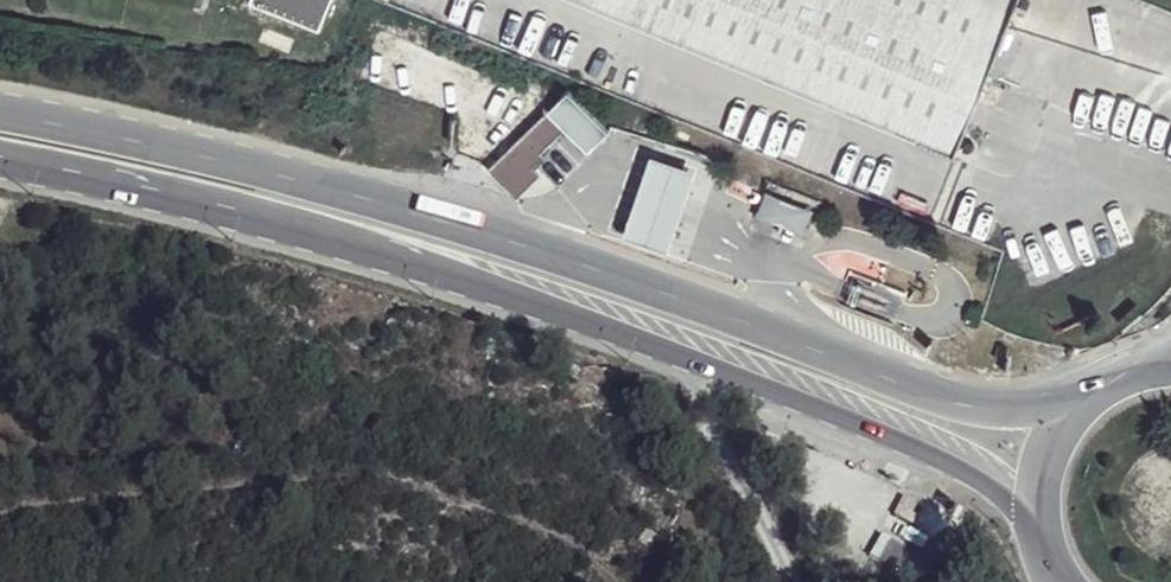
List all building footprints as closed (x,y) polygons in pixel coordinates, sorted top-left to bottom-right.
[(321,29),(333,0),(252,0),(321,29)] [(954,145),(1012,0),(594,0),(954,145)] [(566,91),(487,168),(513,199),(535,180),(524,169),(566,137),(590,158),(610,135),(566,91)] [(640,135),(610,229),(678,263),(715,161),(640,135)] [(918,284),(848,258),(829,305),(901,333),(918,284)]
